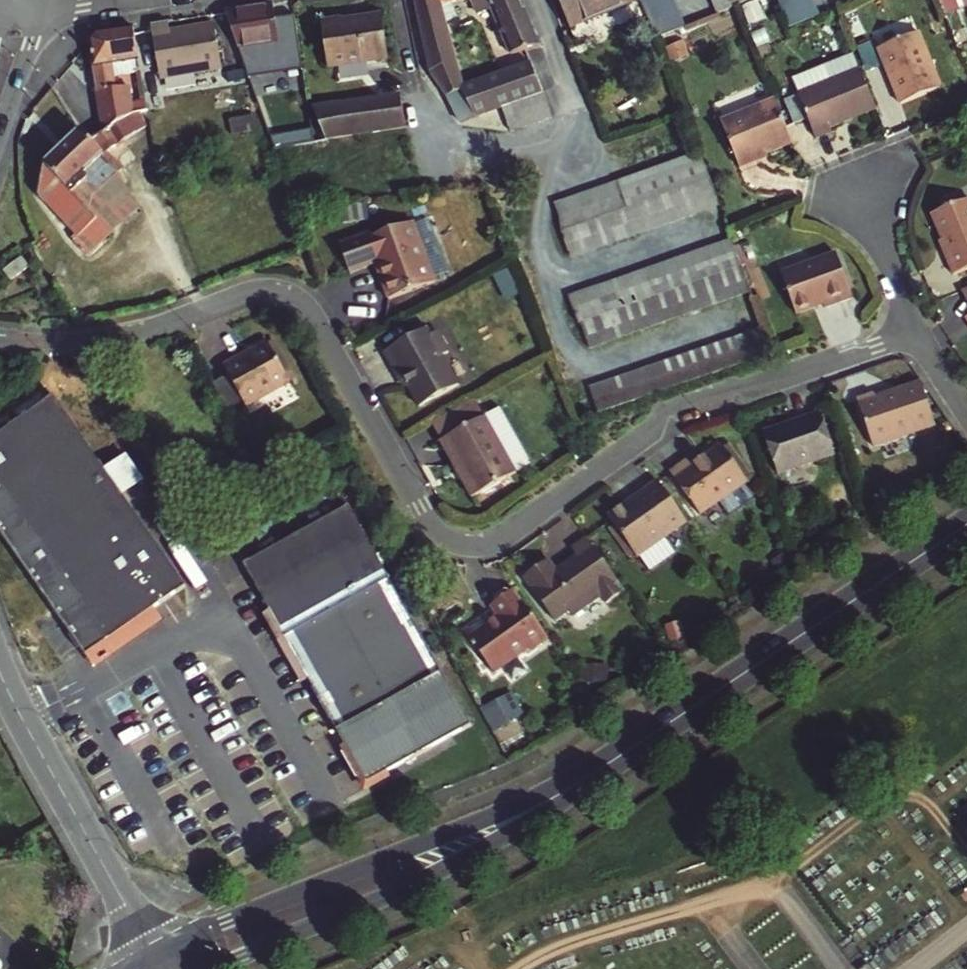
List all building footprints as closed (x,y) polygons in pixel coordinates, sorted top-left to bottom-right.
[(428,71),(446,95),(459,121),(471,115),(500,105),(541,91),(530,66),(461,89),(439,6),(455,0),(414,0),(428,71)] [(540,46),(528,13),(522,0),(471,0),(478,16),(492,11),(509,53),(540,46)] [(641,0),(556,0),(569,30),(641,0)] [(674,0),(641,0),(657,37),(685,24),(674,0)] [(718,13),(734,6),(749,0),(712,0),(718,13)] [(811,0),(783,0),(778,2),(789,28),(818,15),(811,0)] [(966,5),(966,3),(966,0),(938,0),(944,15),(966,5)] [(302,69),(293,18),(274,21),(271,5),(225,13),(247,76),(302,69)] [(344,62),(327,65),(328,70),(388,60),(381,18),(341,25),(340,21),(337,21),(344,62)] [(909,29),(905,19),(890,25),(894,35),(909,29)] [(337,21),(321,24),(327,65),(344,62),(337,21)] [(167,22),(149,25),(158,80),(219,70),(212,25),(168,32),(167,22)] [(913,27),(873,43),(897,99),(937,82),(913,27)] [(88,43),(103,133),(131,111),(145,104),(139,68),(132,28),(95,33),(88,43)] [(790,77),(796,92),(856,65),(850,51),(790,77)] [(873,105),(856,65),(796,92),(814,135),(830,129),(828,124),(873,105)] [(541,91),(500,105),(509,130),(550,116),(541,91)] [(312,111),(323,141),(403,128),(399,96),(312,111)] [(792,142),(775,101),(721,125),(740,169),(757,161),(756,157),(792,142)] [(142,125),(131,111),(103,133),(97,138),(91,142),(81,133),(45,165),(39,196),(77,238),(72,243),(83,254),(106,232),(73,195),(85,183),(95,194),(118,173),(103,156),(142,125)] [(279,145),(313,136),(310,127),(276,136),(279,145)] [(403,128),(323,141),(320,141),(332,168),(408,154),(403,128)] [(559,228),(713,184),(709,175),(695,138),(552,195),(557,206),(555,219),(559,228)] [(332,168),(320,141),(314,142),(311,143),(305,144),(279,148),(305,206),(347,200),(332,168)] [(715,189),(713,184),(559,228),(567,247),(715,189)] [(950,245),(947,247),(956,269),(966,264),(966,195),(935,209),(950,245)] [(729,230),(728,227),(566,283),(586,337),(748,281),(729,230)] [(395,259),(392,257),(384,236),(348,249),(346,245),(314,257),(324,285),(351,276),(356,290),(353,291),(362,313),(407,297),(399,276),(401,272),(395,259)] [(851,290),(836,247),(781,267),(795,307),(821,297),(822,300),(851,290)] [(22,256),(2,270),(10,281),(30,267),(22,256)] [(402,335),(404,339),(383,351),(396,377),(400,375),(417,406),(456,384),(439,355),(446,351),(439,338),(427,335),(421,324),(402,335)] [(591,385),(601,411),(772,349),(763,324),(591,385)] [(265,341),(221,365),(244,405),(287,380),(265,341)] [(874,386),(857,393),(875,438),(937,415),(921,374),(876,390),(874,386)] [(109,471),(55,399),(0,438),(0,490),(2,492),(0,493),(0,527),(89,658),(159,610),(191,589),(126,497),(109,471)] [(766,428),(779,468),(836,447),(821,407),(766,428)] [(483,416),(444,439),(464,474),(460,477),(472,497),(515,472),(483,416)] [(692,457),(688,452),(669,467),(699,507),(745,473),(718,438),(692,457)] [(129,457),(109,471),(126,497),(147,482),(129,457)] [(687,516),(657,475),(608,512),(637,552),(687,516)] [(271,612),(287,641),(343,610),(390,581),(349,507),(245,566),(271,612)] [(625,583),(586,531),(572,542),(577,550),(563,559),(567,564),(558,570),(547,554),(522,572),(553,613),(567,602),(573,610),(601,589),(606,596),(625,583)] [(336,728),(440,669),(390,581),(343,610),(287,641),(310,681),(336,728)] [(463,629),(493,670),(524,649),(529,648),(542,640),(540,637),(548,632),(515,586),(491,602),(500,614),(489,622),(484,614),(463,629)] [(159,610),(89,658),(97,670),(167,622),(159,610)] [(287,641),(271,612),(264,616),(280,645),(287,641)] [(287,641),(280,645),(303,685),(310,681),(287,641)] [(440,669),(336,728),(364,782),(469,725),(440,669)]
